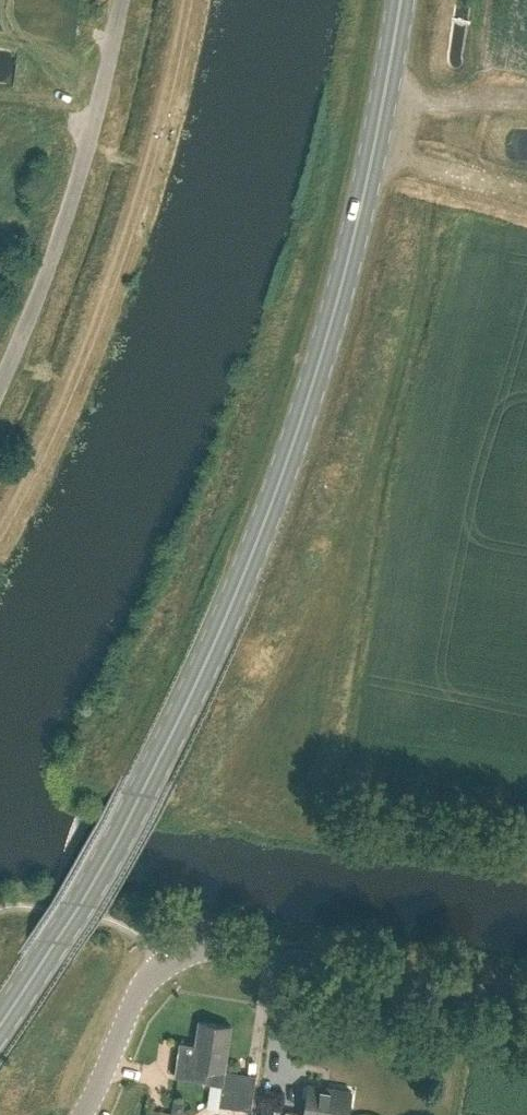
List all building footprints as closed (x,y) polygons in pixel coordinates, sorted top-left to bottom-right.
[(224,1069),(231,1024),(200,1020),(195,1052),(179,1049),(175,1075),(206,1079),(208,1067),(224,1069)] [(225,1069),(221,1091),(219,1108),(251,1113),(255,1074),(225,1069)] [(352,1089),(308,1083),(304,1112),(286,1110),(285,1114),(348,1114),(352,1089)] [(261,1114),(273,1114),(275,1107),(263,1105),(261,1114)]
